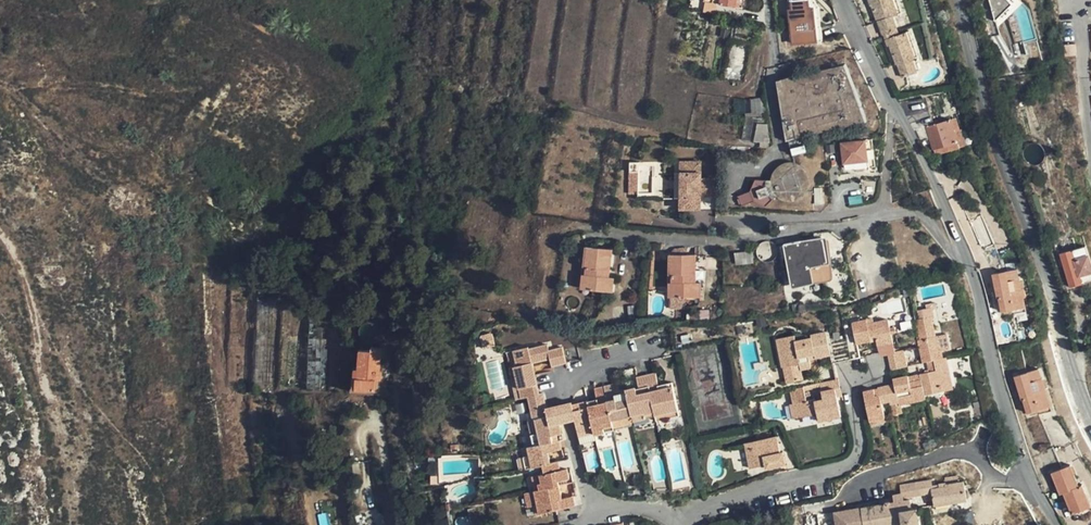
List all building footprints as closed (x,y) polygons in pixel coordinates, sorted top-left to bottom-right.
[(821,11),(816,2),(816,0),(797,0),(791,0),(792,13),(795,13),(794,4),(812,2),(812,12),(817,12),(819,46),(824,45),(821,11)] [(892,0),(867,0),(869,6),(871,6),(876,22),(878,22),(882,35),(896,30),(891,17),(897,15),(892,0)] [(897,15),(901,13),(896,0),(892,0),(897,15)] [(996,22),(1004,20),(1025,3),(1022,0),(990,0),(996,22)] [(819,46),(817,12),(812,12),(812,2),(794,4),(795,13),(792,13),(795,48),(819,46)] [(909,31),(905,32),(914,59),(918,57),(909,31)] [(914,59),(905,32),(885,39),(888,46),(889,46),(896,65),(898,64),(902,78),(916,73),(911,60),(914,59)] [(832,52),(847,47),(845,38),(829,43),(832,52)] [(1076,55),(1076,44),(1064,45),(1065,56),(1076,55)] [(846,64),(785,79),(794,142),(804,142),(806,148),(810,148),(808,136),(867,121),(846,64)] [(811,152),(810,148),(806,148),(804,142),(794,142),(785,79),(778,80),(787,141),(791,140),(794,156),(811,152)] [(1031,97),(1028,84),(1012,86),(1015,102),(1031,97)] [(940,99),(933,101),(937,116),(944,114),(940,99)] [(771,142),(766,112),(759,112),(755,141),(771,142)] [(950,120),(927,128),(930,138),(934,150),(958,143),(957,139),(950,120)] [(926,127),(913,131),(919,142),(930,138),(927,128),(926,127)] [(962,137),(957,139),(958,143),(959,147),(965,146),(962,137)] [(841,143),(843,163),(868,161),(865,140),(841,143)] [(636,190),(636,163),(636,159),(628,159),(627,190),(636,190)] [(678,207),(698,208),(699,195),(699,177),(699,160),(688,160),(688,170),(679,170),(678,196),(678,207)] [(679,160),(679,170),(688,170),(688,160),(679,160)] [(868,161),(843,163),(844,171),(853,170),(854,173),(869,172),(868,161)] [(749,191),(738,196),(741,205),(753,201),(765,206),(777,195),(784,199),(789,200),(793,200),(797,199),(802,197),(805,193),(808,188),(809,183),(809,178),(808,174),(806,171),(803,168),(800,165),(793,163),(788,162),(785,163),(781,165),(777,167),(774,171),(772,175),(771,181),(754,179),(749,191)] [(715,195),(716,177),(706,177),(706,195),(715,195)] [(820,188),(813,189),(815,205),(822,204),(820,188)] [(1000,239),(986,242),(992,274),(1007,271),(1000,239)] [(798,241),(788,243),(795,284),(826,279),(827,276),(821,241),(799,245),(798,241)] [(592,275),(591,289),(612,292),(614,277),(609,277),(606,276),(606,273),(609,273),(612,249),(586,246),(583,274),(592,275)] [(1059,254),(1069,287),(1090,281),(1090,266),(1085,247),(1059,254)] [(754,251),(736,253),(737,265),(754,264),(754,251)] [(692,278),(696,278),(695,254),(670,254),(670,282),(678,282),(679,297),(701,296),(701,282),(696,282),(692,282),(692,278)] [(1007,271),(992,274),(998,297),(999,297),(1002,312),(1026,307),(1020,279),(1018,278),(1017,269),(1007,271)] [(582,289),(591,289),(592,275),(583,274),(582,289)] [(670,297),(679,297),(678,282),(670,282),(670,297)] [(327,307),(309,306),(306,389),(324,389),(327,307)] [(923,363),(927,362),(941,359),(939,351),(941,351),(937,336),(935,337),(931,317),(926,318),(925,314),(919,315),(919,320),(917,320),(921,340),(919,341),(923,363)] [(769,324),(767,316),(758,317),(760,326),(769,324)] [(876,336),(876,339),(877,346),(893,342),(888,320),(868,324),(867,320),(853,323),(857,342),(846,344),(848,354),(860,352),(857,343),(871,340),(871,337),(876,336)] [(485,347),(496,344),(493,330),(481,333),(485,347)] [(783,366),(784,367),(800,364),(802,369),(811,367),(810,359),(831,354),(830,348),(826,331),(812,335),(813,337),(796,340),(795,335),(777,339),(783,366)] [(943,335),(937,336),(941,351),(946,350),(943,335)] [(832,357),(848,354),(846,344),(830,348),(831,354),(832,357)] [(371,388),(372,378),(373,370),(379,370),(380,346),(371,346),(370,349),(358,348),(357,367),(353,367),(352,387),(371,388)] [(547,346),(528,350),(532,364),(549,360),(551,367),(565,364),(562,349),(548,352),(547,346)] [(519,365),(510,367),(513,380),(517,380),(521,397),(528,396),(538,394),(532,364),(528,350),(528,347),(516,349),(519,365)] [(507,351),(510,367),(519,365),(516,349),(507,351)] [(904,350),(888,353),(892,370),(908,367),(904,350)] [(833,362),(849,359),(848,354),(832,357),(833,362)] [(920,374),(921,380),(925,395),(952,388),(946,358),(941,359),(927,362),(930,372),(920,374)] [(800,364),(784,367),(788,382),(804,379),(802,369),(800,364)] [(382,370),(379,370),(373,370),(372,378),(381,378),(382,370)] [(1040,409),(1041,414),(1052,410),(1042,379),(1041,379),(1038,370),(1014,377),(1022,399),(1024,399),(1028,413),(1040,409)] [(659,389),(657,384),(655,372),(647,374),(655,412),(655,413),(678,409),(672,381),(661,384),(662,388),(659,389)] [(626,389),(627,392),(632,415),(643,412),(644,414),(655,412),(647,374),(636,376),(639,394),(636,394),(634,387),(626,389)] [(894,383),(886,385),(889,402),(897,400),(899,405),(925,399),(925,395),(921,380),(910,382),(908,375),(893,378),(894,383)] [(838,380),(812,385),(818,414),(827,412),(828,419),(841,416),(838,398),(836,390),(840,389),(838,380)] [(612,423),(633,419),(632,415),(627,392),(615,394),(613,384),(604,386),(609,411),(612,423)] [(818,414),(812,385),(791,390),(794,403),(796,403),(799,417),(818,414)] [(881,404),(889,402),(886,385),(878,387),(880,394),(876,395),(874,388),(863,391),(870,420),(884,417),(881,404)] [(603,428),(612,426),(612,423),(609,411),(604,386),(594,388),(597,399),(598,404),(588,406),(594,430),(594,433),(594,435),(604,433),(603,428)] [(528,396),(532,410),(545,407),(542,393),(538,394),(528,396)] [(587,400),(574,403),(577,419),(580,432),(594,430),(588,406),(587,401),(587,400)] [(573,401),(554,405),(558,423),(577,419),(574,403),(573,401)] [(793,419),(799,417),(796,403),(794,403),(790,404),(793,419)] [(545,407),(532,410),(534,420),(536,419),(540,433),(533,435),(530,435),(532,446),(552,442),(551,436),(556,435),(560,434),(558,423),(554,405),(545,407)] [(655,413),(656,416),(657,420),(679,416),(678,409),(655,413)] [(633,419),(633,421),(656,416),(655,413),(655,412),(644,414),(643,412),(632,415),(633,419)] [(819,420),(828,419),(827,412),(818,414),(819,420)] [(1041,414),(1027,418),(1037,451),(1051,446),(1041,414)] [(529,421),(533,435),(540,433),(536,419),(534,420),(529,421)] [(634,423),(633,421),(633,419),(612,423),(612,426),(612,427),(634,423)] [(750,468),(755,467),(751,447),(778,442),(777,437),(745,444),(750,468)] [(552,442),(532,446),(527,447),(529,456),(522,458),(524,469),(540,466),(548,464),(547,453),(560,450),(558,440),(552,442)] [(780,452),(778,442),(751,447),(755,467),(765,465),(766,468),(785,464),(783,452),(780,452)] [(521,449),(522,458),(529,456),(527,447),(521,449)] [(542,475),(536,476),(539,491),(557,487),(556,482),(567,479),(565,470),(557,472),(555,463),(548,464),(540,466),(542,475)] [(1080,496),(1086,493),(1083,486),(1078,487),(1071,466),(1053,473),(1065,504),(1069,503),(1073,514),(1084,510),(1080,496)] [(866,524),(920,524),(918,508),(912,508),(909,497),(926,494),(929,509),(966,501),(962,481),(946,485),(945,483),(940,484),(940,487),(932,488),(930,479),(901,485),(902,493),(894,495),(894,502),(863,507),(866,524)] [(560,500),(557,487),(539,491),(534,492),(527,494),(530,508),(537,507),(539,514),(574,507),(572,498),(560,500)] [(1086,493),(1080,496),(1084,510),(1090,507),(1090,506),(1086,493)] [(863,507),(836,512),(838,524),(866,524),(863,507)]
